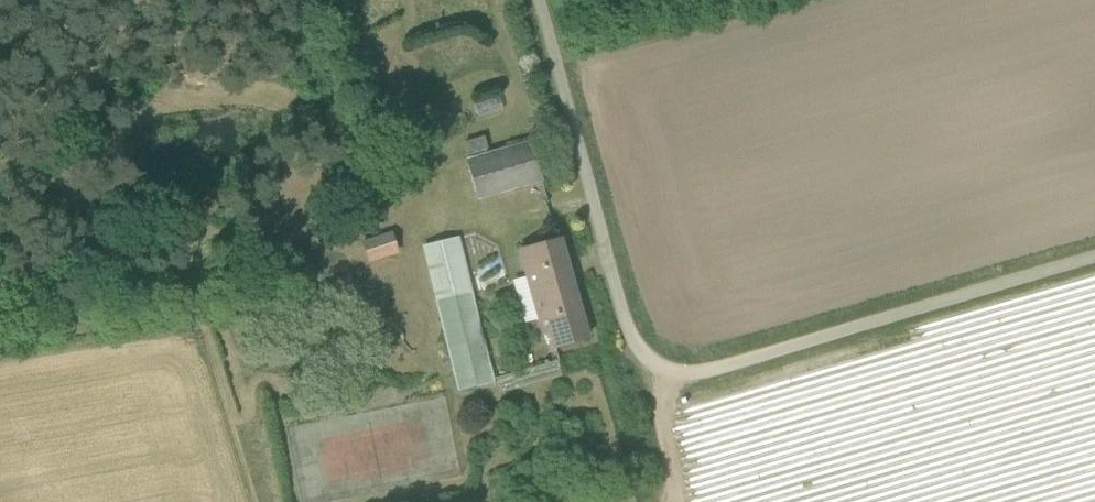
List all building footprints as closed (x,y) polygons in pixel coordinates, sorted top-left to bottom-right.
[(478,197),(541,180),(531,141),(467,159),(478,197)] [(582,318),(559,238),(521,250),(545,332),(551,331),(555,346),(588,338),(586,334),(591,332),(587,317),(582,318)] [(363,264),(395,253),(390,240),(359,251),(363,264)] [(456,388),(494,379),(460,240),(423,249),(456,388)] [(330,472),(359,471),(358,427),(342,428),(343,459),(330,459),(330,472)]
